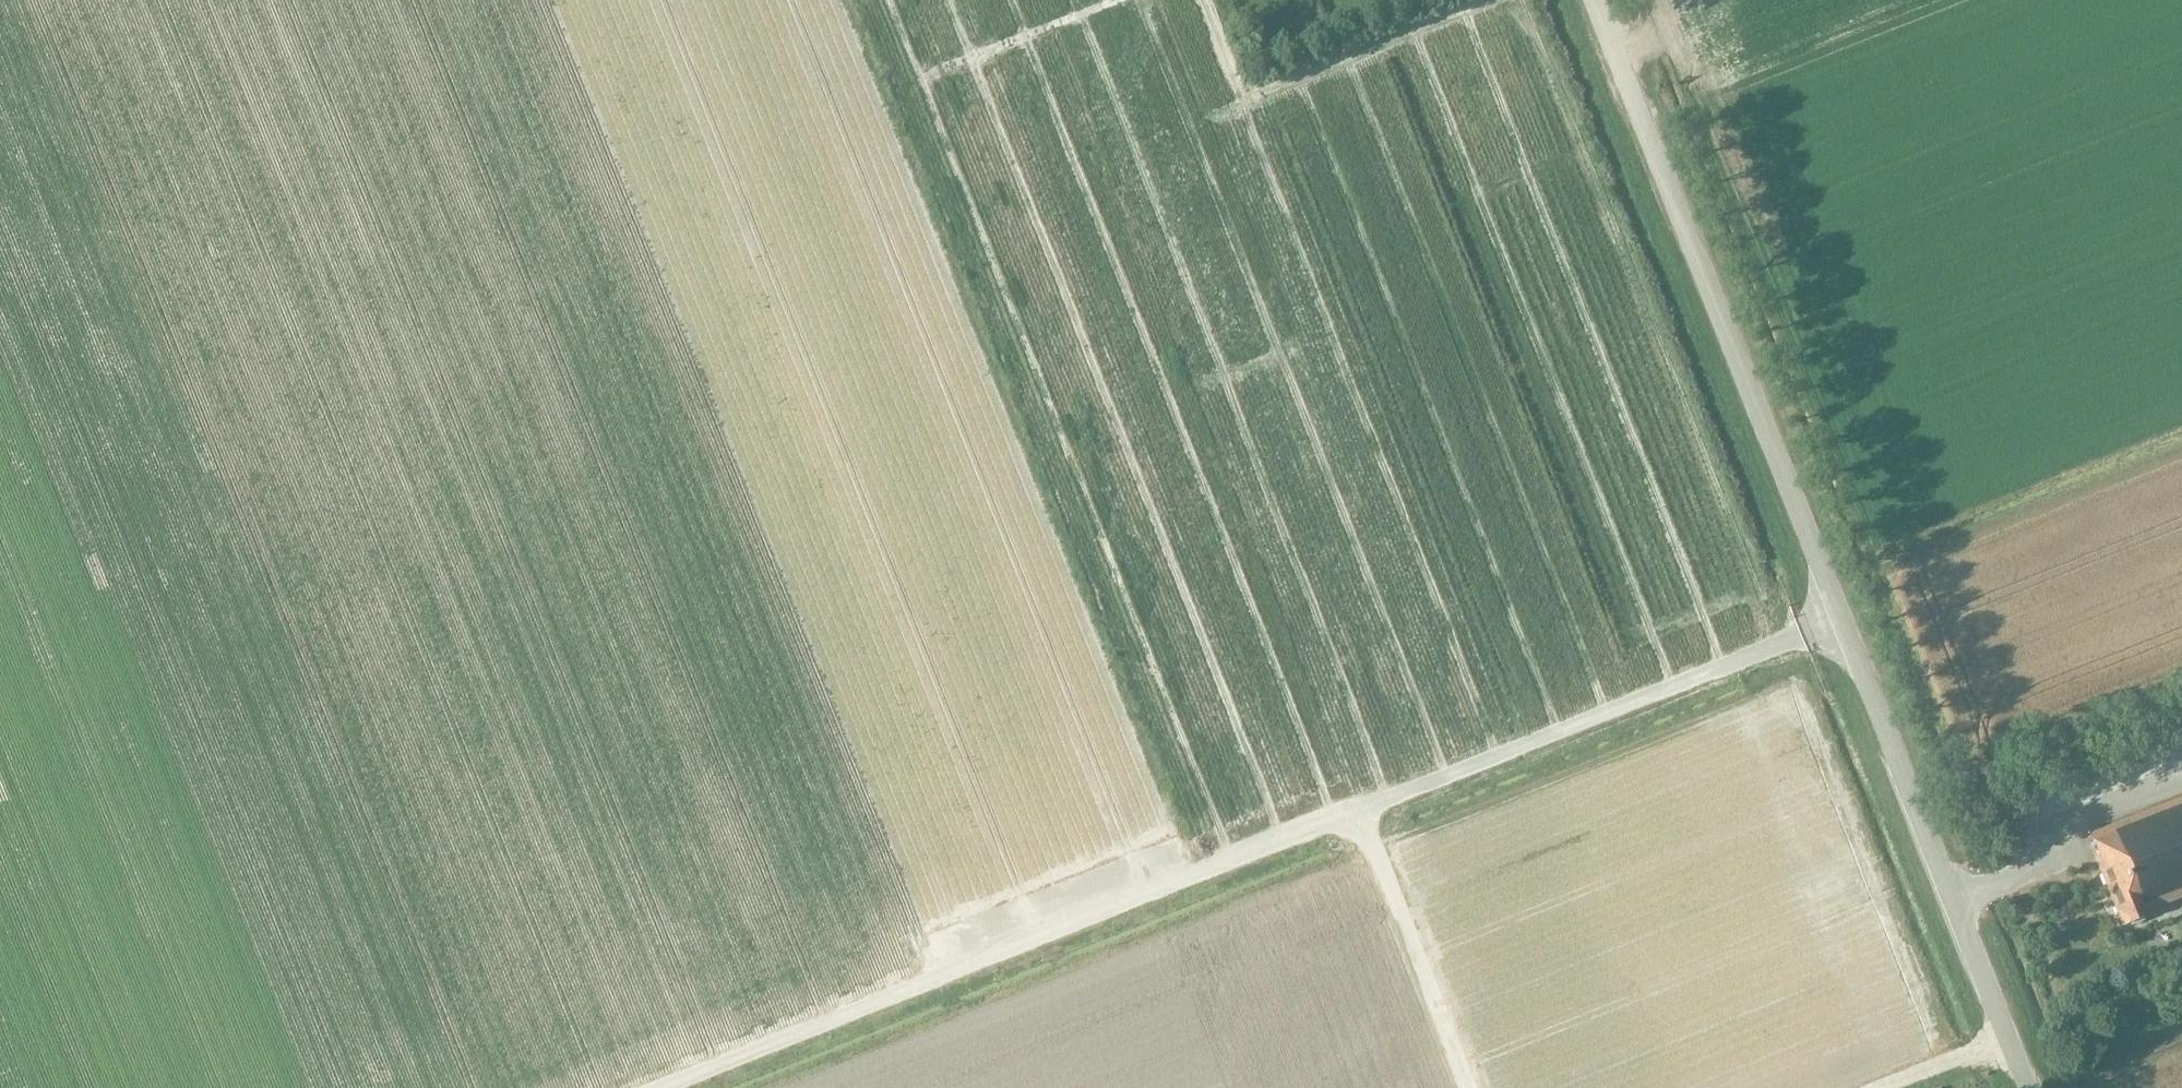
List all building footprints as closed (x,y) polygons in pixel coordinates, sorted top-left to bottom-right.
[(2125,925),(2154,914),(2152,909),(2181,898),(2181,796),(2095,830),(2098,838),(2095,839),(2100,856),(2098,857),(2125,925)] [(2128,1020),(2141,1015),(2134,998),(2121,1004),(2128,1020)]
